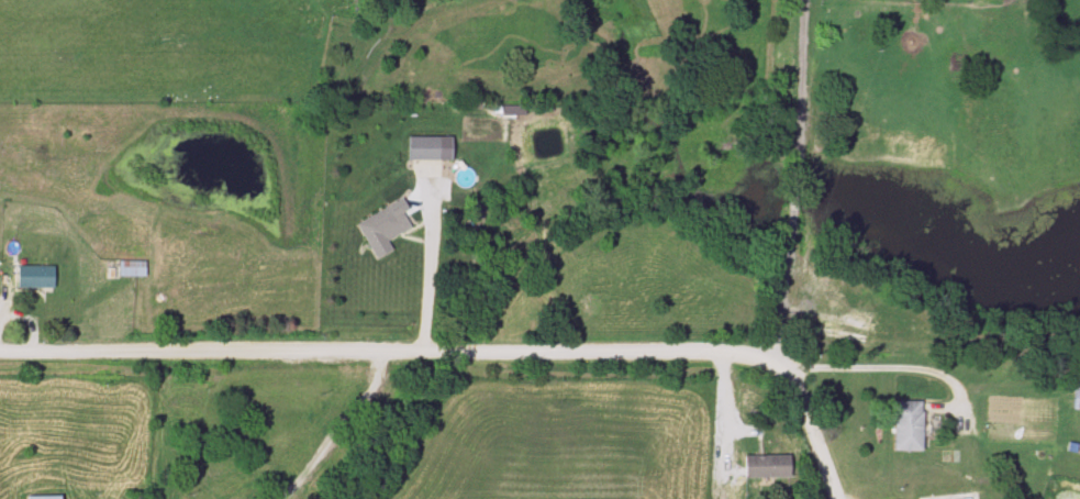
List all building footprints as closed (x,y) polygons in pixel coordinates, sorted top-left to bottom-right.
[(442,160),(442,137),(408,137),(408,160),(442,160)] [(356,223),(370,250),(405,231),(392,205),(356,223)] [(146,261),(120,261),(120,276),(146,276),(146,261)] [(17,289),(55,289),(55,266),(17,266),(17,289)] [(889,451),(917,451),(917,401),(889,401),(889,451)] [(744,457),(744,478),(792,478),(792,457),(744,457)]
